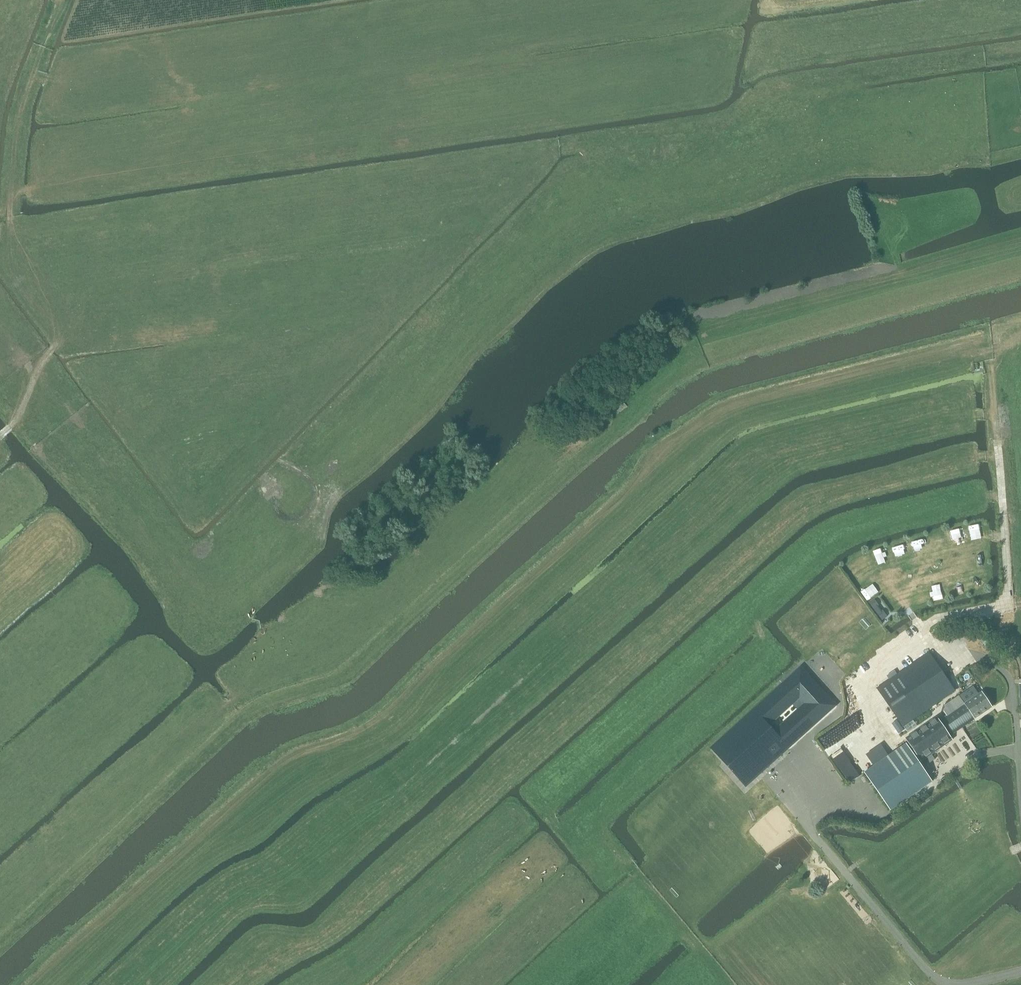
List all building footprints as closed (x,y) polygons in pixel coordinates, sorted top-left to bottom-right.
[(871,604),(882,619),(884,617),(881,612),(879,614),(874,608),(877,606),(874,601),(871,604)] [(903,726),(955,691),(929,652),(877,688),(903,726)] [(746,787),(837,706),(800,665),(709,747),(746,787)] [(953,740),(950,736),(992,707),(982,691),(971,698),(967,692),(960,697),(965,704),(940,721),(937,717),(906,739),(922,762),(953,740)] [(904,730),(897,720),(892,724),(899,734),(904,730)] [(890,811),(933,781),(906,743),(864,772),(890,811)]
